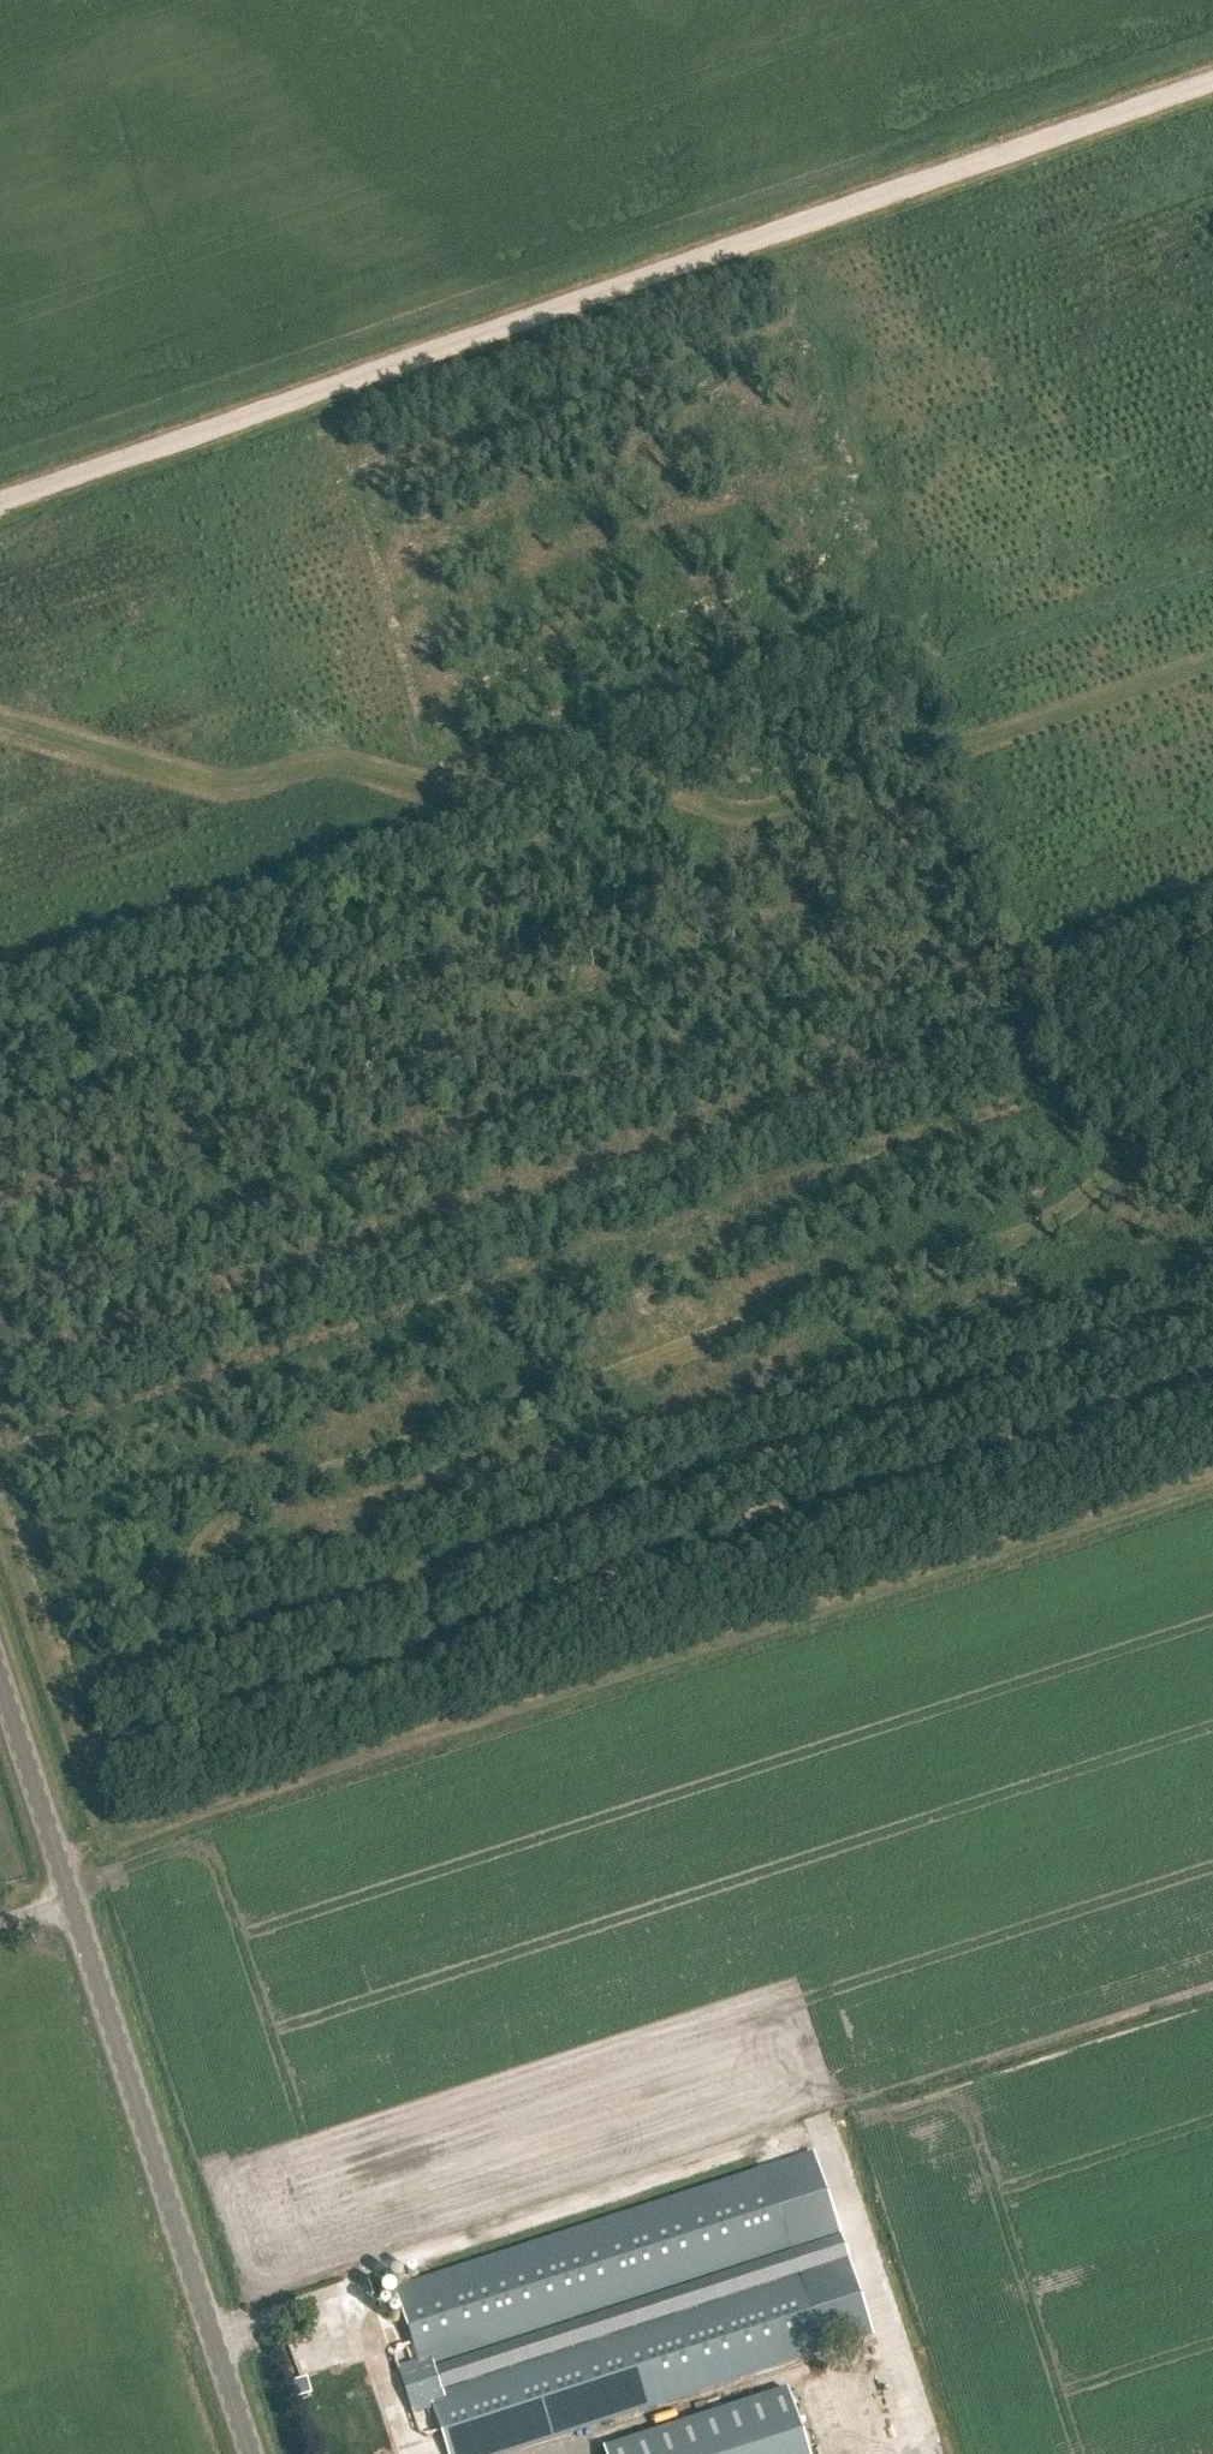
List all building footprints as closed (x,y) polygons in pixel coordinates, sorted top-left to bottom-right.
[(787,2233),(810,2226),(793,2176),(771,2183),(765,2167),(394,2292),(418,2366),(398,2372),(412,2416),(433,2409),(447,2453),(511,2453),(824,2353),(820,2340),(843,2333),(833,2296),(805,2294),(799,2275),(445,2393),(436,2367),(792,2248),(787,2233)] [(856,2370),(603,2452),(604,2453),(883,2453),(856,2370)]
